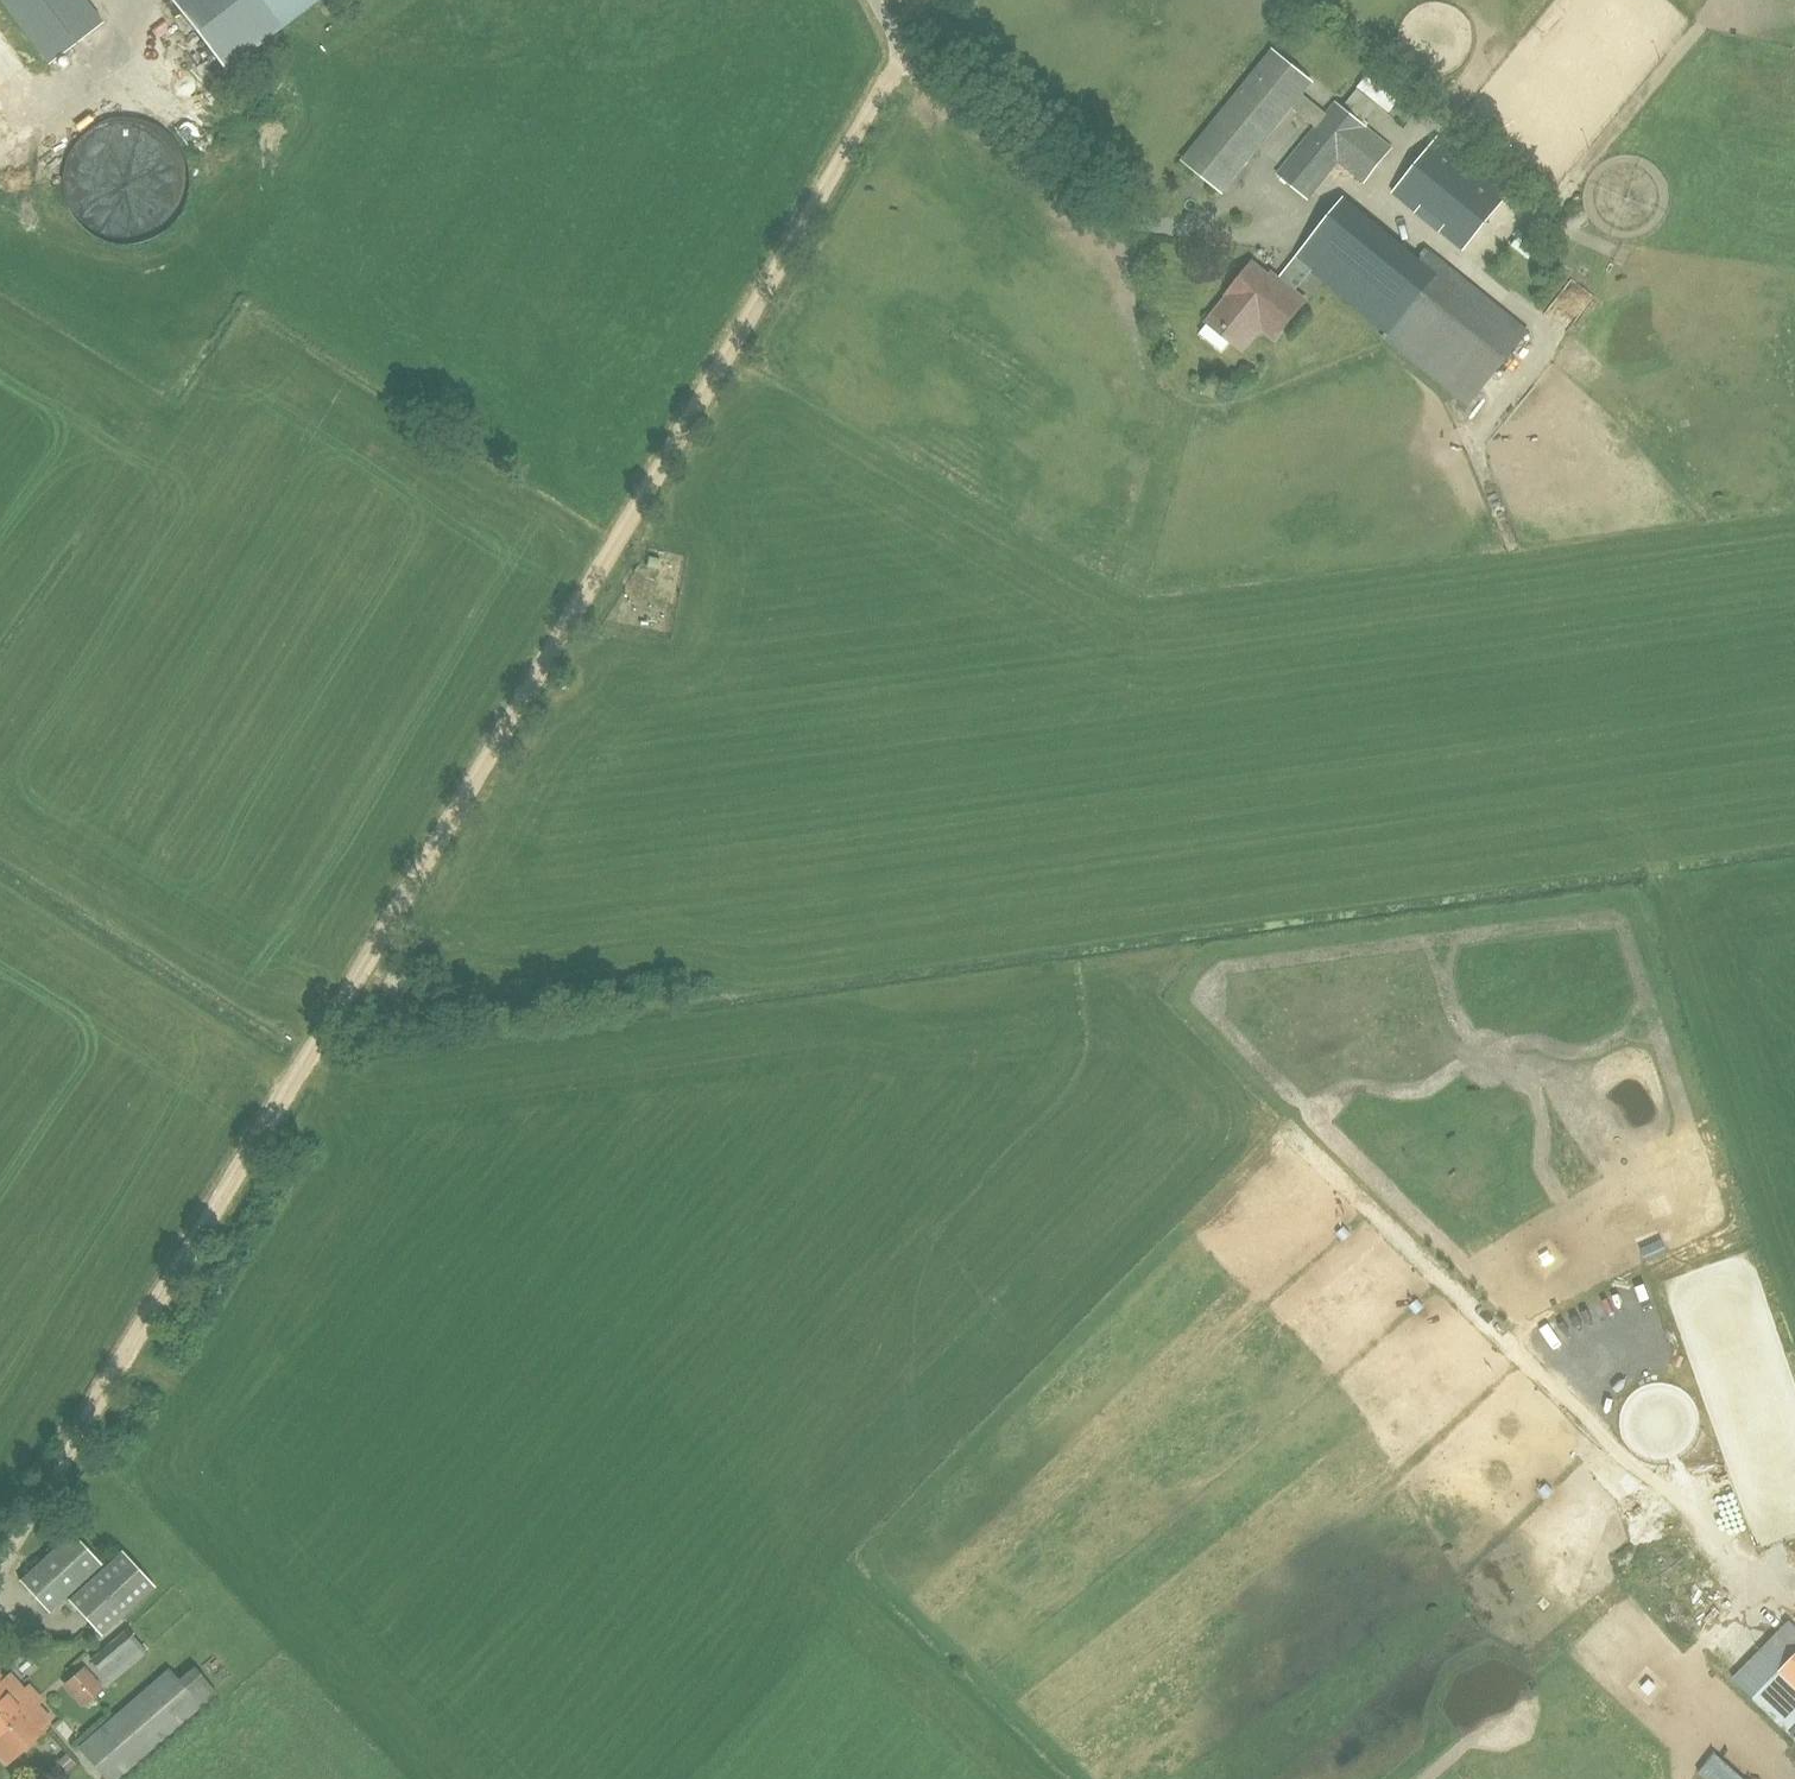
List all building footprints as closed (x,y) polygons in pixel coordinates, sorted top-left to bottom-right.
[(100,23),(82,0),(2,0),(48,62),(100,23)] [(281,28),(318,0),(171,0),(226,69),(281,28)] [(1320,110),(1300,94),(1310,81),(1273,51),(1184,160),(1220,190),(1221,190),(1291,105),(1316,126),(1278,173),(1308,198),(1320,184),(1339,161),(1365,183),(1393,147),(1363,122),(1343,106),(1336,101),(1325,114),(1320,110)] [(150,248),(183,230),(196,208),(199,193),(204,184),(197,171),(198,167),(173,120),(175,113),(144,96),(121,92),(81,113),(64,142),(59,172),(79,211),(76,227),(86,245),(114,261),(129,264),(137,260),(140,265),(150,248)] [(1396,110),(1398,112),(1408,120),(1420,106),(1407,96),(1396,110)] [(1437,137),(1393,192),(1417,212),(1434,191),(1456,209),(1439,230),(1463,250),(1508,196),(1437,137)] [(1434,191),(1417,212),(1439,230),(1456,209),(1434,191)] [(1343,198),(1334,209),(1335,210),(1353,224),(1335,246),(1391,292),(1397,285),(1414,300),(1427,284),(1411,271),(1421,259),(1343,198)] [(1212,317),(1200,333),(1221,350),(1230,339),(1244,350),(1263,327),(1276,337),(1306,299),(1294,290),(1309,271),(1320,280),(1385,332),(1382,336),(1468,405),(1528,332),(1428,251),(1418,263),(1411,271),(1427,284),(1414,300),(1397,285),(1391,292),(1335,246),(1353,224),(1335,210),(1334,209),(1280,279),(1271,272),(1268,276),(1252,263),(1228,294),(1230,295),(1212,317)] [(362,1039),(363,1038),(369,1029),(363,1025),(356,1035),(362,1039)] [(49,1612),(102,1564),(73,1532),(20,1580),(49,1612)] [(156,1587),(123,1551),(69,1600),(102,1636),(156,1587)] [(1790,1619),(1733,1677),(1794,1737),(1794,1624),(1790,1619)] [(146,1651),(127,1630),(92,1660),(110,1681),(146,1651)] [(177,1678),(170,1670),(80,1748),(107,1778),(112,1778),(199,1704),(215,1690),(193,1665),(177,1678)] [(84,1705),(102,1689),(84,1667),(65,1682),(84,1705)] [(17,1695),(0,1676),(0,1756),(7,1763),(46,1727),(30,1710),(41,1700),(28,1686),(17,1695)] [(75,1764),(82,1753),(61,1738),(54,1748),(75,1764)]
